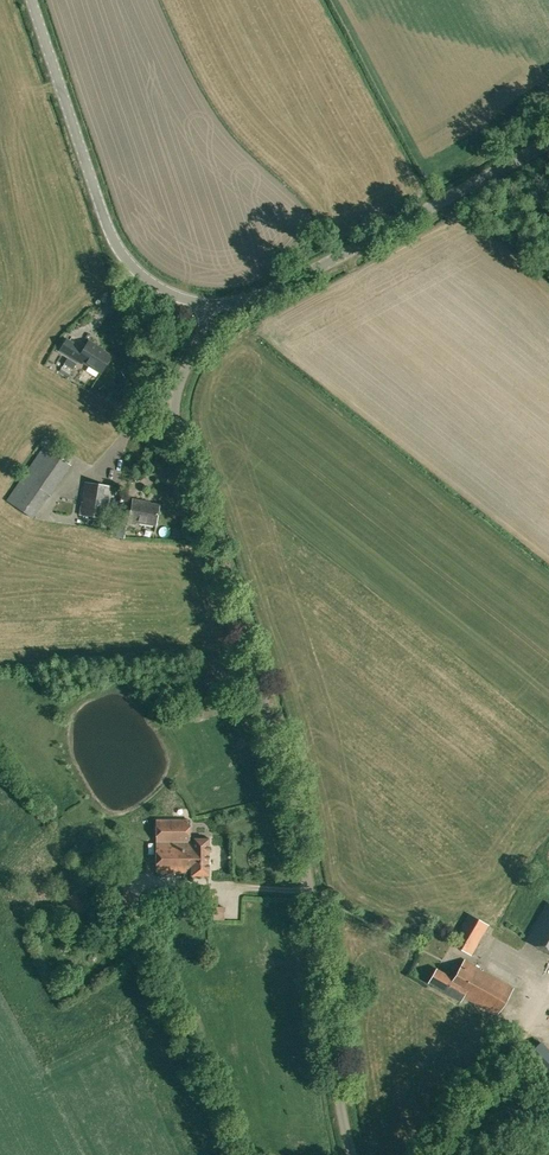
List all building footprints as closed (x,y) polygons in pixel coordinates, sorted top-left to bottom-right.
[(102,372),(111,355),(97,347),(98,345),(89,340),(84,349),(66,339),(60,350),(82,363),(83,361),(102,372)] [(71,465),(44,446),(25,474),(52,492),(71,465)] [(50,495),(52,492),(25,474),(7,500),(33,518),(48,495),(50,495)] [(107,519),(112,486),(85,482),(80,514),(107,519)] [(123,510),(121,522),(135,524),(136,521),(156,524),(159,505),(142,503),(143,501),(133,499),(131,511),(123,510)] [(209,875),(209,838),(194,838),(194,842),(190,842),(190,819),(157,820),(157,873),(191,873),(191,875),(209,875)] [(74,914),(84,909),(76,893),(66,898),(74,914)] [(548,901),(535,926),(548,933),(548,902),(548,901)] [(217,923),(232,923),(232,909),(217,909),(217,923)] [(472,955),(489,925),(469,913),(452,943),(472,955)] [(535,926),(527,940),(548,953),(548,933),(535,926)] [(497,1016),(513,988),(465,960),(454,979),(437,969),(429,983),(461,1001),(464,996),(497,1016)]
